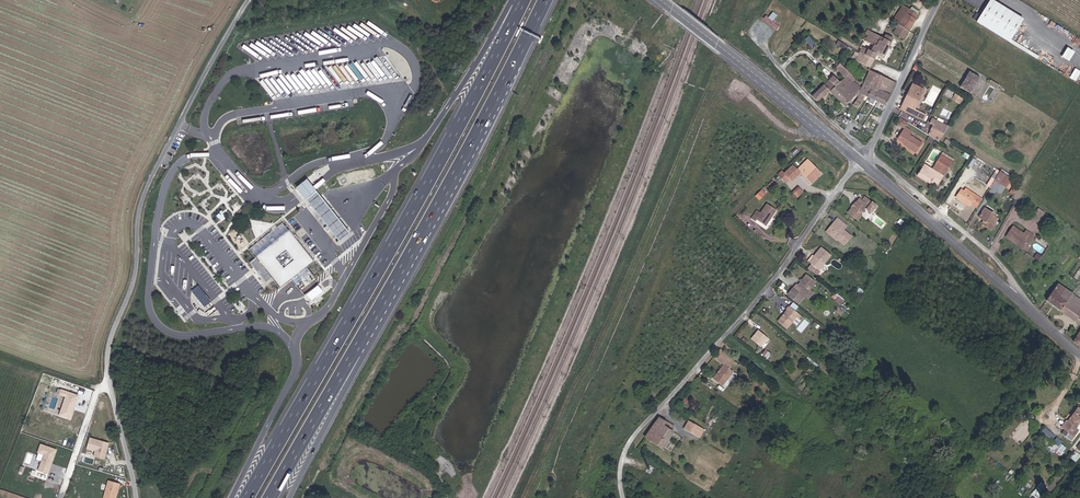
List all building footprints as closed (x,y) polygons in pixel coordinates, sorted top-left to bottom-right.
[(975,18),(1009,40),(1022,21),(990,0),(987,0),(975,18)] [(891,18),(896,22),(891,30),(900,36),(916,12),(901,2),(891,18)] [(776,13),(769,6),(760,13),(769,22),(768,24),(773,29),(783,20),(781,19),(784,16),(779,11),(776,13)] [(325,31),(339,40),(341,36),(347,40),(352,34),(348,32),(349,31),(342,26),(339,30),(334,27),(331,31),(328,28),(325,31)] [(871,30),(860,53),(870,57),(872,52),(882,57),(892,35),(886,31),(883,36),(871,30)] [(321,45),(325,39),(315,31),(312,35),(307,31),(302,38),(320,50),(323,46),(321,45)] [(808,35),(804,39),(811,45),(814,41),(808,35)] [(1038,55),(1011,37),(1009,40),(1036,58),(1038,55)] [(839,40),(836,44),(846,50),(849,46),(839,40)] [(1061,56),(1068,60),(1074,51),(1066,46),(1061,56)] [(870,57),(860,53),(855,51),(852,58),(866,65),(870,57)] [(362,62),(360,63),(371,76),(374,73),(380,81),(390,73),(377,57),(366,66),(362,62)] [(819,82),(806,93),(813,102),(825,89),(833,82),(840,89),(850,77),(834,61),(830,65),(839,75),(835,79),(828,73),(824,77),(825,78),(820,83),(819,82)] [(1076,80),(1079,70),(1074,67),(1070,78),(1076,80)] [(892,80),(867,68),(865,72),(858,85),(859,86),(855,95),(850,102),(854,105),(863,93),(883,103),(892,80)] [(974,75),(963,68),(960,74),(961,75),(959,80),(957,78),(954,83),(964,91),(974,75)] [(858,85),(865,72),(860,69),(853,81),(858,85)] [(277,75),(271,80),(279,90),(284,86),(277,75)] [(853,81),(850,77),(840,89),(833,82),(825,89),(840,104),(853,93),(855,95),(859,86),(858,85),(853,81)] [(992,86),(994,83),(985,77),(983,81),(992,86)] [(908,113),(911,107),(921,87),(909,80),(896,106),(908,113)] [(921,105),(929,90),(926,89),(918,103),(921,105)] [(955,102),(958,97),(951,93),(949,98),(955,102)] [(911,107),(908,113),(920,119),(923,113),(911,107)] [(901,121),(903,117),(896,112),(895,115),(894,116),(893,118),(899,123),(901,121)] [(934,139),(944,125),(928,114),(925,118),(928,121),(922,130),(930,136),(934,139)] [(901,121),(899,123),(898,125),(900,126),(893,135),(899,139),(898,140),(910,149),(917,139),(905,131),(908,126),(901,121)] [(934,161),(942,167),(946,160),(938,155),(934,152),(930,159),(934,161)] [(926,166),(938,173),(942,167),(934,161),(930,159),(926,166)] [(809,182),(819,173),(806,160),(796,169),(798,172),(809,182)] [(934,179),(938,173),(926,166),(919,161),(911,172),(923,181),(928,174),(934,179)] [(783,165),(775,174),(782,180),(783,181),(791,172),(783,165)] [(1011,178),(1000,170),(998,173),(995,178),(1006,186),(1011,178)] [(775,174),(774,172),(770,176),(778,184),(782,180),(775,174)] [(930,185),(934,179),(928,174),(923,181),(930,185)] [(350,233),(307,180),(297,188),(340,241),(350,233)] [(801,198),(807,192),(802,187),(796,193),(801,198)] [(763,188),(757,194),(763,199),(768,193),(763,188)] [(968,189),(965,192),(961,189),(955,198),(969,207),(973,202),(978,206),(982,198),(968,189)] [(876,204),(864,196),(862,199),(860,197),(857,200),(858,204),(855,207),(853,206),(847,212),(861,223),(865,218),(863,215),(867,209),(872,209),(876,204)] [(757,221),(765,227),(776,212),(767,205),(761,214),(758,211),(752,220),(755,222),(757,221)] [(985,227),(990,230),(993,220),(991,218),(992,216),(984,210),(978,218),(986,224),(985,227)] [(1038,213),(1032,222),(1040,227),(1046,219),(1038,213)] [(838,224),(832,232),(841,240),(848,231),(844,228),(847,223),(838,216),(835,220),(838,224)] [(828,229),(832,232),(838,224),(835,220),(828,229)] [(313,261),(282,224),(250,250),(256,258),(251,263),(267,282),(272,278),(281,288),(292,279),(296,285),(311,273),(305,267),(313,261)] [(1029,242),(1031,238),(1023,232),(1021,234),(1011,227),(1003,239),(1011,245),(1012,243),(1020,249),(1026,240),(1029,242)] [(827,255),(818,247),(806,262),(808,264),(805,268),(810,272),(813,268),(815,270),(827,255)] [(814,281),(807,275),(799,284),(797,283),(789,292),(798,300),(814,281)] [(1078,345),(1079,341),(1079,301),(1078,299),(1054,283),(1043,299),(1079,325),(1069,339),(1078,345)] [(323,292),(318,285),(306,295),(311,301),(323,292)] [(211,301),(199,286),(192,291),(204,306),(211,301)] [(799,314),(788,305),(786,308),(787,310),(780,318),(789,326),(799,314)] [(767,338),(759,329),(750,338),(759,346),(767,338)] [(733,359),(720,349),(713,356),(723,364),(727,367),(733,359)] [(721,386),(732,371),(723,364),(712,379),(721,386)] [(65,396),(59,416),(70,419),(78,394),(61,389),(59,395),(65,396)] [(1059,427),(1070,435),(1079,421),(1079,409),(1076,406),(1071,412),(1073,414),(1070,419),(1068,417),(1066,420),(1065,420),(1059,427)] [(669,424),(654,415),(639,440),(653,449),(669,424)] [(681,426),(692,434),(697,425),(686,418),(681,426)] [(694,435),(700,427),(697,425),(692,434),(694,435)] [(1052,440),(1056,435),(1045,426),(1041,431),(1052,440)] [(89,437),(86,449),(94,452),(93,456),(104,460),(109,443),(89,437)] [(1061,456),(1068,447),(1057,438),(1050,446),(1061,456)] [(40,445),(38,453),(44,455),(38,471),(49,475),(58,450),(40,445)] [(103,497),(117,497),(121,484),(109,480),(103,497)] [(1041,481),(1033,492),(1040,497),(1048,486),(1041,481)]
